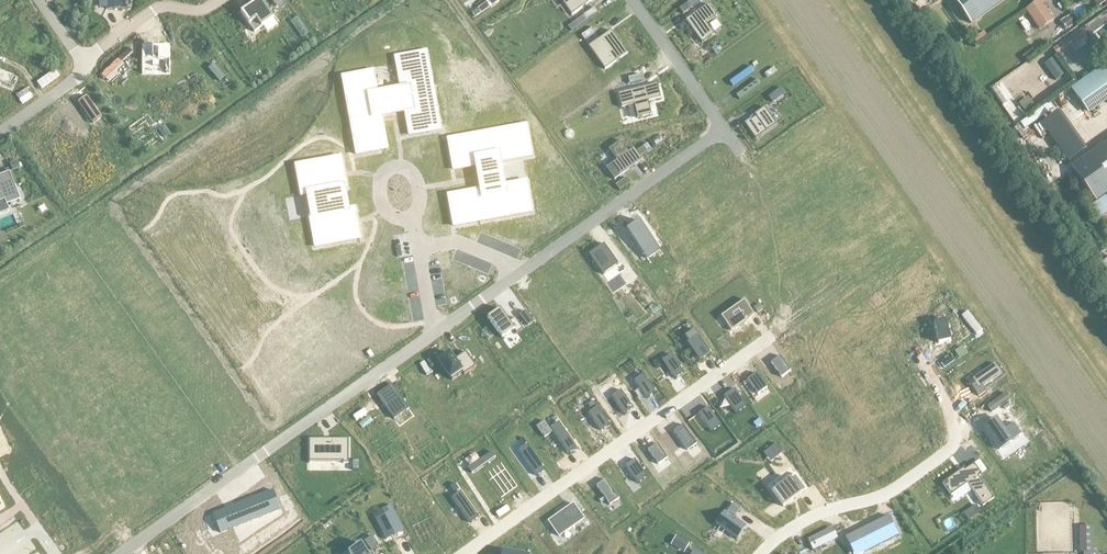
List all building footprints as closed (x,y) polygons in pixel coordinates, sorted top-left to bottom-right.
[(107,9),(128,9),(128,0),(107,0),(107,9)] [(241,13),(255,32),(264,26),(268,32),(278,25),(274,19),(261,0),(259,0),(241,13)] [(572,15),(593,0),(561,0),(572,15)] [(689,0),(678,8),(682,13),(692,6),(689,0)] [(971,24),(1005,0),(954,0),(971,24)] [(1053,20),(1040,0),(1026,10),(1039,29),(1053,20)] [(707,3),(685,19),(701,42),(713,34),(705,23),(716,15),(707,3)] [(595,7),(584,15),(588,20),(598,12),(595,8),(595,7)] [(1082,31),(1085,36),(1089,33),(1090,35),(1106,24),(1106,11),(1084,27),(1085,29),(1082,31)] [(1059,23),(1064,30),(1078,21),(1073,14),(1059,23)] [(584,22),(581,18),(575,22),(578,27),(584,22)] [(46,26),(31,36),(43,52),(39,55),(44,62),(48,59),(49,61),(63,51),(46,26)] [(592,27),(582,35),(586,40),(596,33),(592,27)] [(611,30),(589,46),(605,69),(628,54),(611,30)] [(1081,30),(1053,49),(1062,61),(1087,43),(1086,41),(1088,40),(1085,36),(1082,31),(1081,30)] [(974,38),(977,42),(987,36),(984,32),(974,38)] [(170,45),(142,45),(142,74),(170,74),(170,45)] [(1033,49),(1022,57),(1026,62),(1036,54),(1033,49)] [(359,74),(343,77),(346,94),(347,93),(349,101),(347,101),(349,112),(351,112),(352,120),(350,120),(352,130),(354,130),(356,138),(354,138),(357,155),(374,152),(373,150),(381,149),(382,150),(388,149),(382,115),(405,111),(410,135),(416,134),(416,132),(424,131),(424,133),(441,130),(438,113),(436,113),(434,105),(436,105),(434,95),(432,95),(431,87),(433,87),(431,76),(429,77),(428,69),(429,68),(426,52),(410,55),(410,56),(402,58),(402,56),(396,57),(402,90),(378,94),(374,71),(367,72),(368,74),(360,76),(359,74)] [(1053,58),(1045,65),(1056,80),(1065,74),(1053,58)] [(1070,87),(1086,109),(1106,95),(1106,62),(1106,61),(1070,87)] [(13,92),(19,76),(0,68),(0,86),(13,92)] [(642,74),(628,77),(628,78),(630,84),(643,81),(641,74),(642,74)] [(658,84),(618,94),(622,108),(634,105),(638,118),(652,115),(649,101),(661,98),(658,84)] [(1053,90),(1034,102),(1037,106),(1055,93),(1053,90)] [(774,93),(768,97),(773,103),(778,99),(774,93)] [(87,96),(78,102),(93,124),(102,117),(87,96)] [(1035,107),(1028,97),(1019,104),(1026,113),(1035,107)] [(751,119),(744,123),(756,139),(777,124),(765,107),(755,114),(756,117),(752,120),(751,119)] [(1055,119),(1044,127),(1049,135),(1060,127),(1064,132),(1062,133),(1076,152),(1066,159),(1068,161),(1085,149),(1057,111),(1051,114),(1055,119)] [(60,118),(53,123),(69,147),(85,136),(69,113),(60,119),(60,118)] [(1051,114),(1040,122),(1044,127),(1055,119),(1051,114)] [(465,136),(448,139),(451,156),(453,156),(455,164),(453,164),(454,170),(478,166),(483,190),(448,196),(450,202),(451,201),(453,209),(451,210),(454,226),(471,223),(471,222),(478,220),(479,222),(489,220),(489,218),(497,217),(497,219),(508,217),(507,215),(515,214),(516,215),(532,212),(529,196),(527,196),(526,188),(528,188),(527,182),(504,186),(499,162),(532,156),(531,150),(529,150),(528,142),(530,142),(526,125),(510,128),(510,130),(502,131),(502,130),(491,132),(492,133),(484,135),(483,133),(473,135),(473,137),(465,138),(465,136)] [(1060,127),(1049,135),(1066,159),(1076,152),(1062,133),(1064,132),(1060,127)] [(42,129),(38,132),(39,139),(35,150),(44,162),(51,162),(56,166),(60,167),(65,163),(66,160),(61,152),(57,148),(52,139),(45,129),(42,129)] [(110,136),(104,140),(112,150),(117,147),(110,136)] [(617,160),(606,168),(615,180),(643,160),(640,157),(651,149),(647,144),(636,151),(634,148),(629,152),(621,141),(609,149),(617,160)] [(1072,167),(1096,201),(1106,193),(1106,143),(1072,167)] [(308,163),(296,165),(299,181),(301,181),(303,191),(301,191),(302,196),(310,194),(314,216),(310,216),(311,221),(313,221),(314,231),(313,231),(316,247),(328,245),(327,243),(348,239),(348,241),(360,239),(357,223),(356,223),(354,213),(356,213),(355,208),(347,210),(343,188),(347,188),(346,183),(344,183),(342,173),(344,173),(341,157),(329,159),(329,161),(309,165),(308,163)] [(17,162),(10,164),(13,170),(19,168),(17,162)] [(9,210),(6,201),(18,197),(20,200),(20,199),(10,171),(0,175),(0,187),(1,189),(0,189),(0,214),(9,210)] [(627,177),(616,185),(620,190),(619,191),(631,183),(631,182),(630,183),(627,177)] [(640,221),(627,230),(642,252),(655,243),(640,221)] [(604,244),(589,254),(603,274),(618,264),(604,244)] [(1105,283),(1106,282),(1106,263),(1097,268),(1105,283)] [(744,300),(721,316),(731,331),(755,314),(744,300)] [(759,304),(754,307),(757,313),(763,309),(759,304)] [(500,309),(488,318),(502,338),(514,330),(517,334),(523,329),(515,318),(510,322),(500,309)] [(525,311),(520,315),(528,326),(533,322),(525,311)] [(946,320),(934,323),(939,344),(951,341),(946,320)] [(698,336),(689,342),(702,359),(711,353),(698,336)] [(953,348),(958,355),(965,349),(960,343),(953,348)] [(450,353),(439,361),(452,380),(463,373),(464,375),(476,366),(466,352),(455,360),(450,353)] [(671,355),(662,361),(675,378),(684,372),(671,355)] [(780,356),(771,363),(782,377),(791,371),(780,356)] [(994,364),(973,378),(979,388),(1001,373),(994,364)] [(757,373),(748,379),(758,394),(767,388),(757,373)] [(643,374),(634,381),(647,398),(656,392),(643,374)] [(392,384),(377,395),(394,419),(409,409),(392,384)] [(987,391),(984,386),(976,392),(979,397),(987,391)] [(735,389),(726,395),(738,413),(747,406),(735,389)] [(621,390),(612,397),(624,414),(633,408),(621,390)] [(542,397),(532,405),(538,412),(548,405),(542,397)] [(598,407),(589,413),(601,431),(610,424),(598,407)] [(709,407),(700,413),(712,431),(721,425),(709,407)] [(996,418),(983,427),(999,450),(1021,434),(1013,423),(1004,429),(996,418)] [(669,430),(662,419),(651,426),(658,437),(669,430)] [(760,419),(754,423),(757,427),(763,423),(760,419)] [(544,421),(537,427),(545,438),(552,432),(544,421)] [(559,422),(551,428),(569,453),(577,448),(559,422)] [(683,425),(674,432),(688,451),(697,445),(683,425)] [(349,439),(309,439),(309,463),(310,463),(310,461),(343,461),(343,463),(349,463),(349,439)] [(657,444),(648,450),(658,465),(667,458),(657,444)] [(784,452),(777,444),(772,447),(779,456),(784,452)] [(527,445),(519,450),(537,476),(545,470),(527,445)] [(492,451),(468,468),(472,473),(496,457),(492,451)] [(635,459),(626,466),(638,483),(647,477),(635,459)] [(964,468),(942,483),(951,496),(968,484),(983,506),(994,499),(979,477),(982,474),(974,464),(965,470),(964,468)] [(505,468),(489,480),(502,498),(502,497),(517,486),(518,487),(505,468)] [(794,475),(772,492),(783,507),(806,490),(807,489),(795,474),(794,475)] [(606,480),(597,486),(610,506),(619,499),(606,480)] [(274,491),(214,514),(221,533),(281,510),(274,491)] [(461,491),(453,497),(471,523),(479,517),(461,491)] [(974,502),(968,506),(973,512),(979,508),(974,502)] [(733,503),(727,512),(734,517),(741,508),(733,503)] [(573,504),(549,521),(559,536),(584,519),(573,504)] [(394,510),(376,520),(386,539),(386,538),(403,529),(403,530),(404,529),(394,510)] [(725,511),(716,525),(737,540),(747,526),(734,517),(727,512),(725,511)] [(845,537),(854,553),(862,553),(865,552),(899,536),(898,535),(894,526),(889,516),(889,515),(855,532),(845,537)] [(820,533),(807,539),(813,551),(826,545),(820,533)] [(372,536),(365,541),(371,550),(379,545),(372,536)] [(676,536),(673,542),(686,550),(689,544),(676,536)] [(349,552),(350,553),(368,553),(361,544),(349,552)]
